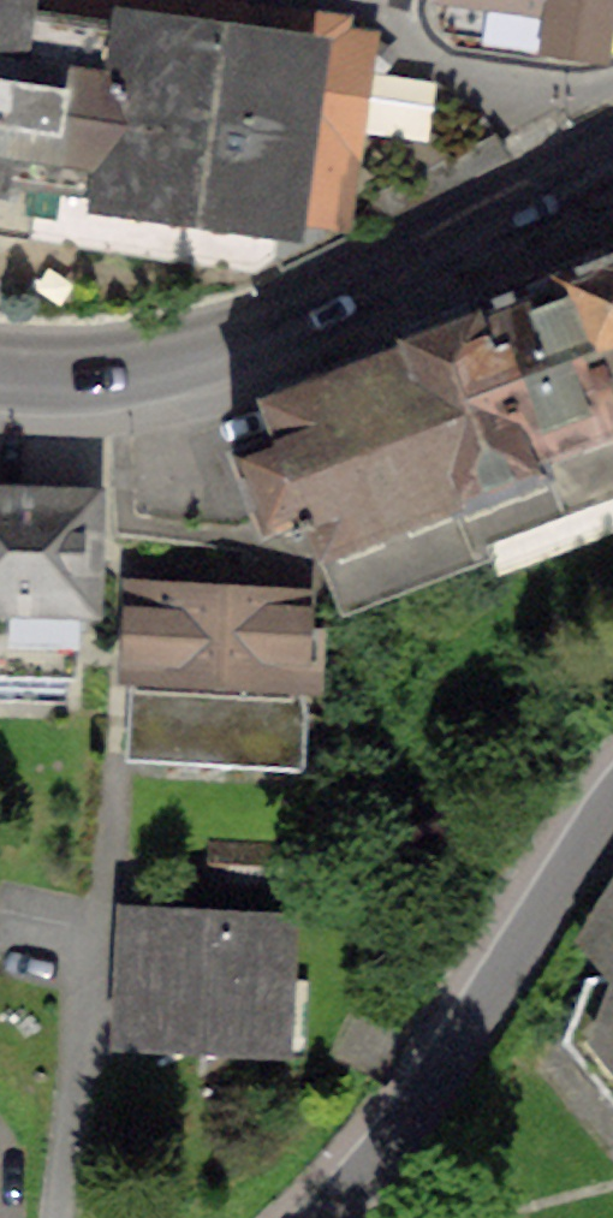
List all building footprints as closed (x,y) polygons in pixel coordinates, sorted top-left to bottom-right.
[(258,259),(275,247),(278,251),(326,226),(328,212),(347,215),(352,182),(339,172),(355,161),(370,55),(354,53),(360,12),(276,0),(0,0),(0,222),(258,259)] [(433,3),(443,29),(604,52),(609,17),(612,17),(612,0),(434,0),(433,3)] [(392,327),(398,343),(268,393),(280,426),(235,443),(266,524),(301,510),(304,520),(315,516),(345,596),(483,543),(475,522),(612,470),(612,246),(392,327)] [(76,598),(94,598),(98,487),(0,484),(0,683),(68,685),(76,598)] [(141,737),(301,746),(304,705),(295,660),(319,660),(307,593),(137,584),(133,656),(146,657),(141,737)] [(219,834),(218,873),(314,877),(315,838),(219,834)] [(587,928),(612,958),(612,885),(587,928)] [(305,1027),(308,973),(278,971),(280,921),(138,914),(133,1020),(305,1027)] [(590,969),(565,1032),(608,1084),(612,1083),(612,965),(590,969)]
